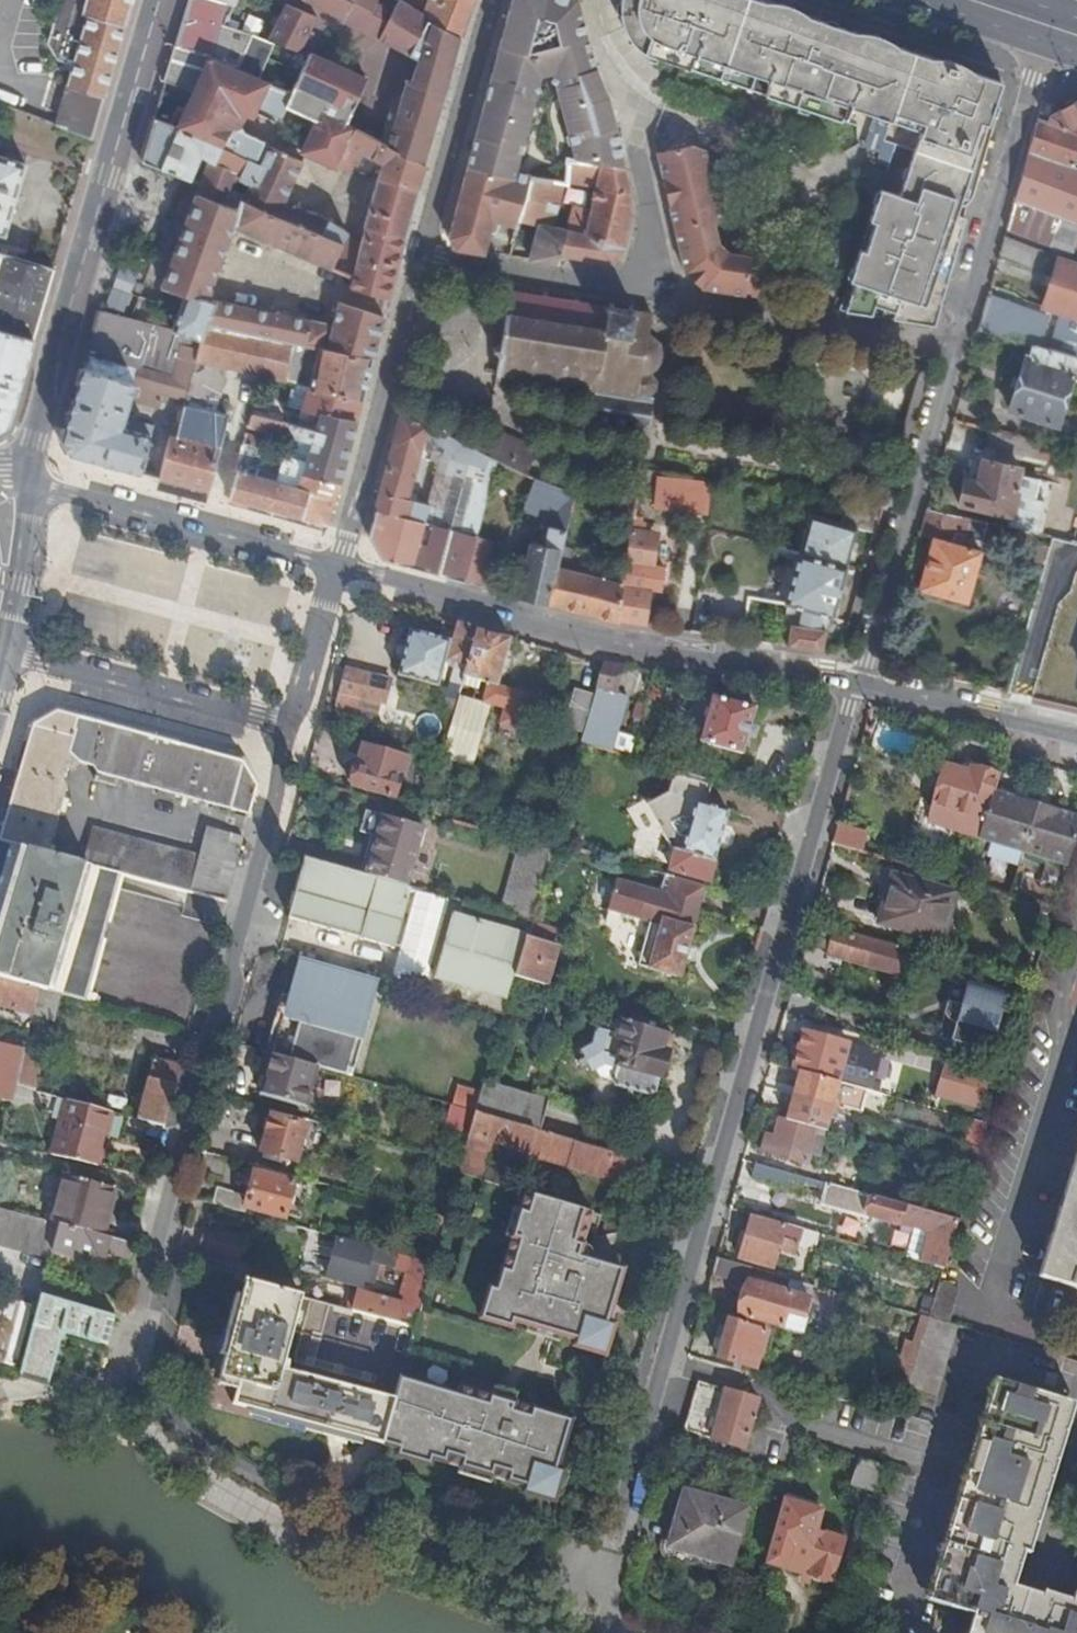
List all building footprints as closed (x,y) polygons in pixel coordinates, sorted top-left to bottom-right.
[(93,143),(136,0),(65,0),(50,50),(60,63),(75,69),(57,129),(93,143)] [(185,25),(210,32),(212,33),(222,0),(192,0),(185,25)] [(342,24),(357,0),(305,0),(303,4),(323,13),(342,24)] [(451,79),(461,41),(432,26),(423,21),(399,7),(389,27),(383,24),(387,14),(376,8),(380,0),(357,0),(342,24),(413,63),(413,62),(451,79)] [(461,41),(475,0),(474,0),(427,0),(429,1),(423,21),(432,26),(461,41)] [(486,259),(491,239),(496,239),(499,239),(502,230),(504,230),(517,177),(540,84),(553,81),(572,166),(600,171),(627,174),(620,140),(613,109),(599,76),(591,55),(579,5),(566,0),(513,0),(455,219),(453,219),(448,241),(456,256),(486,259)] [(622,0),(618,0),(619,3),(624,26),(628,28),(622,0)] [(865,115),(881,70),(882,71),(890,49),(845,34),(838,36),(833,40),(820,35),(823,27),(768,9),(767,14),(758,12),(760,6),(742,0),(622,0),(628,28),(634,29),(631,36),(631,38),(634,52),(637,53),(641,51),(646,47),(656,50),(651,62),(679,71),(797,110),(799,104),(846,120),(849,110),(865,115)] [(768,9),(760,6),(758,12),(767,14),(768,9)] [(269,44),(301,56),(317,23),(288,10),(287,11),(269,44)] [(185,25),(178,48),(213,61),(219,49),(206,44),(210,32),(185,25)] [(838,36),(845,34),(823,27),(820,35),(833,40),(838,36)] [(167,86),(195,97),(188,113),(162,103),(156,123),(182,133),(208,146),(262,168),(270,151),(302,167),(305,159),(339,174),(341,170),(356,135),(365,116),(349,109),(339,104),(337,107),(335,106),(345,83),(349,74),(301,56),(297,64),(303,66),(292,89),(295,91),(292,100),(259,87),(260,85),(231,74),(240,54),(229,52),(224,63),(223,71),(212,67),(215,62),(213,61),(178,48),(167,86)] [(890,49),(882,71),(945,90),(952,69),(890,49)] [(407,87),(444,99),(451,79),(413,62),(413,63),(407,87)] [(952,69),(945,90),(994,107),(1001,86),(952,69)] [(923,126),(917,143),(976,163),(982,144),(958,135),(962,121),(974,125),(981,126),(985,125),(989,123),(994,107),(945,90),(882,71),(881,70),(865,115),(890,124),(893,115),(923,126)] [(358,89),(345,83),(335,106),(337,107),(339,104),(349,109),(358,89)] [(398,126),(434,137),(444,99),(407,87),(401,110),(389,107),(384,125),(384,127),(396,133),(398,126)] [(845,122),(846,120),(799,104),(797,110),(839,124),(841,120),(845,122)] [(1051,123),(1056,124),(1054,130),(1076,138),(1076,109),(1051,123)] [(356,135),(425,168),(434,137),(398,126),(396,133),(384,127),(384,125),(365,116),(356,135)] [(958,135),(982,144),(989,123),(985,125),(981,126),(974,125),(962,121),(958,135)] [(156,123),(144,166),(163,174),(182,133),(156,123)] [(1016,206),(1076,229),(1076,177),(1074,175),(1076,167),(1076,138),(1054,130),(1049,128),(1039,125),(1016,206)] [(163,174),(192,186),(203,161),(212,164),(211,166),(237,176),(236,180),(237,181),(253,188),(248,200),(246,204),(343,244),(340,250),(342,251),(332,272),(354,281),(363,246),(331,225),(297,210),(294,213),(284,209),(303,168),(302,167),(270,151),(262,168),(208,146),(182,133),(163,174)] [(380,180),(419,191),(425,168),(356,135),(341,170),(350,173),(353,167),(358,169),(362,158),(383,166),(380,180)] [(841,311),(839,315),(935,330),(940,313),(924,308),(926,303),(917,304),(926,279),(932,285),(933,280),(947,284),(965,222),(957,219),(946,215),(951,201),(958,201),(961,199),(965,197),(976,163),(917,143),(899,197),(880,192),(844,302),(841,311)] [(722,225),(712,181),(706,155),(692,150),(658,158),(659,164),(666,189),(670,189),(674,204),(669,205),(686,281),(692,277),(702,287),(702,294),(746,301),(749,278),(752,261),(729,258),(719,247),(715,230),(715,227),(722,225)] [(533,167),(531,180),(530,182),(563,188),(565,188),(568,166),(537,160),(535,167),(533,167)] [(5,241),(27,169),(0,161),(0,240),(5,241)] [(192,341),(202,344),(206,329),(261,341),(304,351),(319,353),(371,365),(384,322),(339,309),(333,332),(206,303),(234,232),(354,283),(349,293),(388,304),(405,241),(367,230),(363,246),(354,281),(332,272),(342,251),(340,250),(343,244),(246,204),(248,200),(232,193),(237,181),(236,180),(237,176),(211,166),(164,291),(185,300),(173,334),(192,341)] [(632,195),(627,174),(600,171),(592,216),(570,211),(571,207),(566,206),(565,212),(568,213),(568,218),(572,219),(571,226),(568,237),(567,237),(561,261),(562,261),(612,269),(626,254),(635,215),(632,195)] [(517,177),(504,230),(519,234),(520,226),(519,225),(530,182),(531,180),(517,177)] [(367,230),(405,241),(419,191),(380,180),(365,230),(367,230)] [(521,225),(540,230),(557,234),(558,223),(563,188),(530,182),(519,225),(520,226),(521,225)] [(670,189),(666,189),(669,205),(674,204),(670,189)] [(957,219),(965,197),(961,199),(958,201),(951,201),(946,215),(957,219)] [(1008,235),(1076,261),(1076,229),(1016,206),(1008,235)] [(557,234),(567,237),(568,237),(571,226),(558,223),(557,234)] [(540,230),(531,265),(559,269),(562,261),(561,261),(567,237),(557,234),(540,230)] [(517,241),(516,249),(524,251),(526,242),(517,241)] [(1006,242),(1001,258),(1032,271),(1040,256),(1006,242)] [(9,429),(45,307),(55,273),(0,258),(0,260),(1,260),(0,263),(0,434),(9,429)] [(1050,356),(1076,364),(1076,270),(1059,265),(1044,313),(1062,318),(1050,356)] [(689,292),(702,294),(702,287),(692,277),(686,281),(689,292)] [(746,301),(767,304),(768,298),(771,282),(749,278),(746,301)] [(917,304),(926,303),(932,285),(926,279),(917,304)] [(924,308),(940,313),(947,284),(933,280),(932,285),(926,303),(924,308)] [(500,363),(496,385),(501,386),(502,381),(530,386),(530,391),(534,391),(534,386),(561,391),(560,395),(565,396),(566,392),(595,396),(594,401),(597,401),(592,429),(640,436),(640,443),(648,444),(655,402),(649,402),(649,399),(656,395),(657,387),(651,381),(648,379),(656,374),(660,370),(662,365),(662,359),(662,353),(660,349),(657,344),(651,339),(653,319),(634,316),(634,313),(631,312),(630,315),(615,313),(615,310),(611,309),(610,312),(580,308),(580,304),(576,303),(575,307),(549,302),(549,299),(545,299),(544,302),(515,297),(515,294),(511,293),(507,316),(501,315),(500,321),(507,322),(502,349),(498,352),(495,353),(494,358),(498,358),(500,363)] [(989,303),(979,337),(1041,354),(1049,324),(989,303)] [(83,373),(164,398),(188,403),(197,366),(202,344),(192,341),(189,351),(183,350),(175,383),(139,373),(153,328),(100,314),(83,373)] [(189,351),(192,341),(173,334),(153,328),(139,373),(175,383),(183,350),(189,351)] [(202,344),(197,366),(225,371),(251,377),(261,341),(206,329),(202,344)] [(304,351),(261,341),(251,377),(298,387),(304,351)] [(311,394),(362,407),(371,365),(319,353),(311,394)] [(1041,354),(1038,366),(1027,363),(1011,416),(1057,431),(1072,386),(1076,387),(1076,364),(1050,356),(1041,354)] [(197,366),(188,403),(186,411),(214,417),(225,371),(197,366)] [(160,413),(164,398),(83,373),(66,430),(61,445),(69,459),(141,479),(154,432),(132,426),(129,428),(121,426),(122,420),(125,421),(130,406),(160,413)] [(302,415),(355,426),(355,424),(357,425),(362,407),(311,394),(308,394),(302,415)] [(214,417),(186,411),(181,429),(178,442),(221,452),(228,422),(214,417)] [(304,477),(340,485),(355,426),(302,415),(298,431),(291,429),(289,434),(297,443),(294,454),(281,447),(246,439),(243,450),(307,467),(304,477)] [(369,537),(371,537),(370,542),(382,561),(467,583),(478,537),(498,467),(483,459),(484,457),(438,432),(402,416),(369,537)] [(251,419),(248,432),(279,440),(282,428),(251,419)] [(174,428),(160,483),(209,497),(221,452),(178,442),(181,429),(174,428)] [(488,432),(484,457),(483,459),(498,467),(511,473),(518,478),(522,468),(513,463),(521,446),(488,432)] [(1039,447),(991,436),(987,453),(1035,464),(1039,447)] [(239,477),(230,503),(328,530),(340,485),(304,477),(307,467),(243,450),(236,477),(239,477)] [(1016,497),(1021,474),(985,465),(980,489),(967,485),(961,511),(1013,523),(1018,497),(1016,497)] [(530,543),(518,601),(548,608),(560,568),(576,498),(518,478),(511,473),(505,491),(528,501),(526,507),(556,519),(557,529),(548,527),(546,546),(530,543)] [(876,538),(882,516),(847,507),(841,529),(808,521),(784,609),(787,609),(784,630),(790,631),(788,648),(823,651),(827,632),(818,631),(822,619),(833,622),(859,534),(876,538)] [(929,515),(921,542),(935,546),(920,595),(968,609),(985,550),(967,545),(972,525),(929,515)] [(634,527),(633,536),(645,537),(645,532),(645,528),(634,527)] [(623,583),(618,625),(647,629),(653,594),(648,593),(650,581),(645,580),(647,571),(653,566),(657,545),(652,538),(645,537),(633,536),(623,583)] [(478,537),(467,583),(483,587),(496,542),(478,537)] [(560,568),(548,608),(618,625),(623,583),(560,568)] [(479,636),(460,631),(451,666),(458,668),(452,688),(463,691),(464,689),(465,682),(479,636)] [(513,645),(479,636),(465,682),(479,686),(499,691),(513,645)] [(439,693),(452,647),(411,637),(399,682),(439,693)] [(616,700),(623,672),(603,670),(594,700),(582,738),(581,747),(611,756),(624,712),(613,709),(616,700)] [(392,687),(348,674),(341,698),(385,710),(392,687)] [(465,682),(464,689),(477,693),(479,686),(465,682)] [(582,738),(594,700),(576,696),(566,734),(582,738)] [(683,741),(700,746),(712,704),(695,699),(683,741)] [(444,756),(442,763),(474,772),(493,710),(460,700),(444,756)] [(613,709),(624,712),(627,703),(616,700),(613,709)] [(712,704),(700,746),(700,748),(743,759),(756,714),(713,702),(712,704)] [(3,837),(0,847),(121,879),(225,906),(243,842),(206,833),(199,862),(91,835),(86,857),(69,853),(69,856),(50,852),(59,820),(64,822),(68,806),(64,805),(66,794),(63,788),(67,775),(80,768),(93,772),(98,779),(96,787),(118,792),(118,789),(124,791),(125,785),(160,795),(158,800),(174,804),(175,799),(249,819),(257,789),(244,767),(57,716),(33,729),(13,800),(3,837)] [(410,756),(364,744),(358,770),(353,772),(349,785),(353,788),(352,791),(395,802),(400,783),(402,784),(410,756)] [(1076,842),(1076,823),(993,798),(998,782),(973,774),(971,779),(948,772),(937,808),(923,804),(911,842),(947,853),(953,834),(979,843),(979,844),(1068,871),(1076,842)] [(706,810),(714,785),(675,774),(669,798),(648,811),(672,853),(678,854),(672,874),(710,885),(728,816),(706,810)] [(382,824),(383,821),(369,818),(364,837),(378,841),(383,824),(382,824)] [(368,880),(407,891),(423,835),(424,836),(425,832),(383,821),(382,824),(383,824),(378,841),(368,880)] [(869,839),(839,831),(834,850),(864,858),(869,839)] [(0,847),(0,982),(40,993),(85,1006),(121,879),(0,847)] [(501,918),(529,926),(550,855),(522,847),(501,918)] [(395,953),(411,893),(407,891),(368,880),(306,863),(290,924),(395,953)] [(694,934),(707,890),(668,880),(663,896),(619,884),(609,917),(651,928),(639,971),(681,983),(696,935),(694,934)] [(942,922),(949,924),(956,898),(894,881),(880,930),(935,945),(942,922)] [(442,986),(507,1004),(511,992),(514,981),(529,929),(529,926),(501,918),(464,908),(460,923),(454,921),(435,984),(442,986)] [(943,948),(949,924),(942,922),(935,945),(943,948)] [(532,986),(548,990),(562,939),(529,929),(514,981),(532,986)] [(830,960),(905,981),(911,959),(837,937),(830,960)] [(295,1013),(361,1032),(363,1023),(369,1024),(381,984),(300,961),(290,999),(289,1001),(298,1003),(295,1013)] [(529,997),(532,986),(514,981),(511,992),(529,997)] [(27,1018),(20,1051),(0,1048),(0,1104),(14,1107),(40,993),(0,982),(0,1011),(27,1018)] [(1019,1034),(1033,987),(1020,984),(1006,1030),(1019,1034)] [(442,986),(438,998),(504,1016),(507,1004),(442,986)] [(283,998),(280,1009),(295,1013),(298,1003),(289,1001),(290,999),(283,998)] [(504,1016),(438,998),(438,1001),(503,1019),(504,1016)] [(295,1013),(280,1009),(269,1047),(275,1049),(283,1021),(292,1024),(295,1013)] [(272,1058),(317,1071),(353,1081),(363,1043),(358,1042),(361,1032),(295,1013),(292,1024),(283,1021),(275,1049),(272,1058)] [(617,1090),(644,1098),(650,1094),(655,1079),(662,1082),(674,1041),(613,1023),(609,1036),(600,1033),(595,1050),(581,1058),(583,1062),(581,1063),(582,1066),(580,1066),(584,1072),(585,1071),(588,1074),(589,1072),(591,1076),(598,1073),(603,1082),(615,1085),(617,1090)] [(805,1037),(795,1074),(802,1077),(869,1095),(880,1098),(883,1088),(882,1086),(880,1084),(876,1083),(882,1060),(805,1037)] [(272,1058),(265,1056),(259,1079),(266,1081),(272,1058)] [(317,1071),(272,1058),(266,1081),(268,1082),(263,1098),(306,1110),(317,1071)] [(982,1075),(939,1063),(929,1099),(971,1111),(982,1075)] [(167,1129),(182,1071),(155,1064),(140,1122),(167,1129)] [(802,1077),(796,1101),(840,1113),(863,1119),(869,1095),(802,1077)] [(481,1098),(476,1116),(542,1135),(550,1106),(484,1086),(481,1098)] [(453,1109),(476,1116),(481,1098),(458,1092),(453,1109)] [(840,1113),(796,1101),(790,1125),(819,1133),(828,1135),(831,1123),(837,1124),(840,1113)] [(68,1103),(53,1159),(80,1165),(93,1109),(68,1103)] [(113,1115),(93,1109),(80,1165),(97,1170),(113,1115)] [(461,1167),(459,1176),(484,1184),(489,1167),(494,1149),(528,1158),(529,1154),(573,1167),(571,1173),(636,1191),(644,1164),(542,1135),(476,1116),(461,1167)] [(297,1164),(307,1127),(273,1118),(266,1121),(263,1132),(267,1136),(262,1154),(297,1164)] [(828,1135),(819,1133),(818,1135),(780,1125),(776,1141),(771,1158),(810,1168),(813,1157),(818,1140),(826,1142),(828,1135)] [(982,1153),(990,1129),(976,1125),(969,1149),(982,1153)] [(771,1158),(776,1141),(768,1139),(763,1155),(771,1158)] [(821,1159),(826,1142),(818,1140),(813,1157),(821,1159)] [(1041,1282),(1076,1293),(1076,1165),(1041,1282)] [(489,1167),(484,1184),(494,1187),(499,1169),(489,1167)] [(806,1182),(757,1168),(753,1182),(803,1197),(806,1182)] [(499,1169),(494,1187),(518,1194),(523,1177),(499,1169)] [(218,1191),(213,1208),(246,1217),(247,1210),(285,1220),(286,1217),(301,1221),(309,1191),(256,1176),(250,1200),(218,1191)] [(64,1181),(52,1226),(60,1228),(105,1239),(117,1194),(64,1181)] [(960,1225),(829,1188),(823,1209),(869,1222),(870,1220),(920,1234),(932,1237),(924,1267),(945,1274),(960,1225)] [(622,1272),(588,1262),(583,1245),(592,1216),(523,1196),(518,1213),(523,1214),(515,1242),(510,1241),(495,1292),(491,1305),(499,1320),(512,1324),(599,1350),(622,1272)] [(523,1214),(518,1213),(512,1211),(504,1239),(510,1241),(515,1242),(523,1214)] [(51,1262),(53,1256),(60,1228),(52,1226),(0,1212),(0,1249),(51,1262)] [(588,1262),(602,1219),(592,1216),(583,1245),(588,1262)] [(804,1234),(753,1220),(740,1263),(775,1273),(779,1258),(796,1263),(804,1234)] [(60,1228),(53,1256),(102,1268),(107,1253),(132,1259),(135,1247),(105,1239),(60,1228)] [(920,1234),(912,1264),(924,1267),(932,1237),(920,1234)] [(205,1239),(200,1255),(225,1262),(230,1246),(205,1239)] [(393,1272),(397,1257),(339,1242),(328,1280),(359,1288),(362,1289),(364,1282),(373,1284),(378,1268),(393,1272)] [(400,1326),(416,1330),(433,1267),(397,1257),(393,1272),(409,1276),(400,1307),(404,1308),(401,1320),(400,1326)] [(753,1273),(718,1263),(714,1278),(747,1288),(739,1318),(780,1329),(780,1333),(801,1339),(811,1308),(809,1303),(806,1302),(810,1288),(790,1283),(786,1296),(749,1286),(753,1273)] [(233,1406),(357,1439),(370,1395),(282,1372),(294,1326),(300,1327),(301,1320),(297,1319),(301,1300),(247,1285),(223,1376),(249,1382),(247,1387),(239,1385),(233,1406)] [(510,1330),(512,1324),(499,1320),(491,1305),(495,1292),(489,1291),(481,1321),(510,1330)] [(395,1318),(401,1320),(404,1308),(400,1307),(358,1295),(357,1295),(353,1313),(370,1318),(394,1324),(395,1318)] [(766,1329),(748,1324),(747,1328),(730,1322),(718,1363),(757,1373),(759,1363),(760,1363),(768,1335),(765,1334),(766,1329)] [(942,1386),(959,1331),(931,1322),(925,1341),(916,1372),(914,1378),(942,1386)] [(907,1347),(900,1367),(916,1372),(925,1341),(918,1339),(915,1349),(907,1347)] [(909,1392),(914,1378),(916,1372),(900,1367),(898,1367),(889,1396),(906,1401),(909,1392)] [(44,1389),(60,1394),(64,1383),(47,1378),(44,1389)] [(396,1402),(384,1446),(550,1493),(571,1420),(460,1388),(458,1394),(402,1379),(396,1402)] [(761,1402),(701,1385),(687,1436),(747,1454),(761,1402)] [(1050,1600),(1049,1603),(1020,1594),(1032,1559),(1035,1561),(1076,1430),(1076,1410),(999,1386),(929,1608),(978,1623),(975,1632),(1076,1632),(1076,1608),(1050,1600)] [(906,1401),(905,1406),(934,1415),(938,1401),(909,1392),(906,1401)] [(357,1439),(384,1446),(396,1402),(370,1395),(357,1439)] [(885,1470),(862,1464),(854,1491),(878,1498),(885,1470)] [(670,1551),(731,1569),(747,1515),(686,1497),(670,1551)] [(863,1516),(871,1518),(875,1503),(867,1501),(863,1516)] [(785,1509),(777,1537),(795,1542),(799,1531),(805,1515),(785,1509)] [(855,1543),(863,1545),(871,1518),(863,1516),(855,1543)] [(795,1542),(785,1573),(811,1581),(814,1584),(827,1589),(831,1586),(833,1587),(846,1545),(799,1531),(795,1542)] [(777,1537),(768,1568),(785,1573),(795,1542),(777,1537)]
